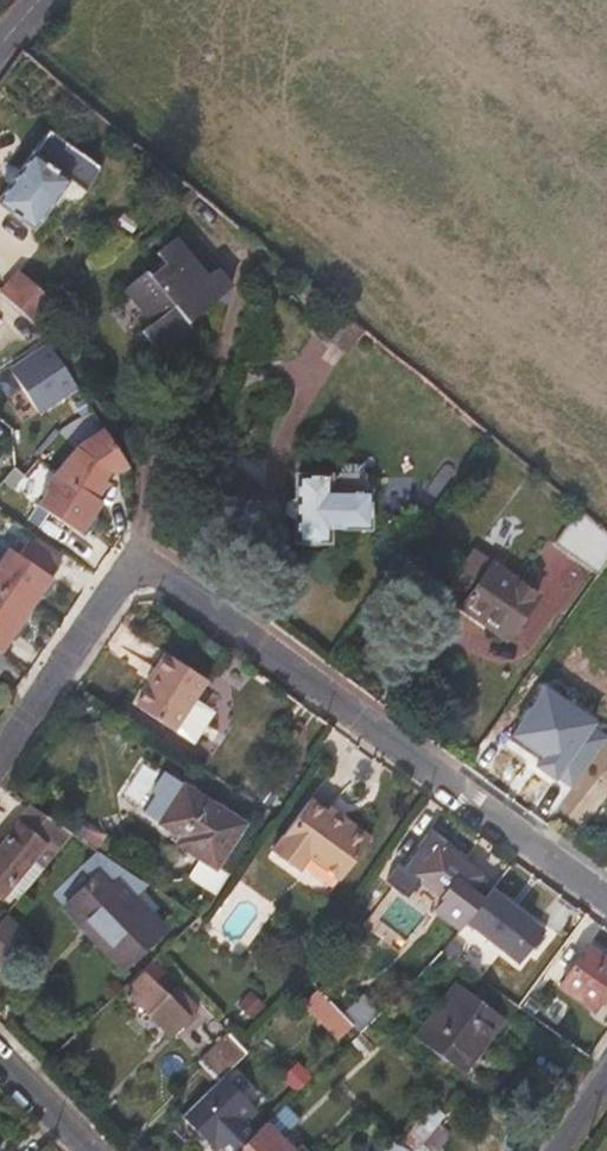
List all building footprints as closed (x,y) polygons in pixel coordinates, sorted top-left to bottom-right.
[(30,59),(22,51),(13,62),(22,68),(30,59)] [(31,156),(0,199),(0,203),(32,226),(64,181),(31,156)] [(208,276),(175,237),(157,254),(168,267),(153,279),(147,271),(123,290),(139,310),(144,306),(155,322),(143,332),(163,356),(195,328),(190,322),(232,286),(217,269),(208,276)] [(287,271),(274,259),(265,268),(278,279),(287,271)] [(17,270),(0,290),(0,292),(35,324),(57,305),(17,270)] [(362,332),(343,316),(326,338),(345,354),(362,332)] [(40,507),(82,537),(104,505),(99,501),(110,485),(108,482),(110,478),(128,467),(105,431),(84,444),(46,490),(50,493),(40,507)] [(359,492),(359,475),(299,475),(298,538),(325,539),(326,525),(367,525),(367,492),(359,492)] [(578,509),(553,542),(597,575),(606,561),(606,534),(578,509)] [(9,537),(51,567),(58,557),(16,528),(9,537)] [(53,568),(7,536),(0,547),(0,640),(2,641),(53,568)] [(534,595),(474,552),(443,593),(504,636),(534,595)] [(203,684),(161,657),(151,673),(156,677),(133,711),(169,735),(189,705),(203,684)] [(595,757),(539,716),(512,755),(568,796),(595,757)] [(184,785),(163,772),(147,796),(153,800),(145,813),(160,822),(184,785)] [(241,821),(184,785),(160,822),(181,836),(178,842),(201,857),(214,865),(241,821)] [(342,827),(308,803),(270,856),(297,876),(308,860),(339,881),(369,839),(345,822),(342,827)] [(31,806),(0,845),(0,897),(32,857),(43,867),(71,833),(31,806)] [(457,858),(433,839),(424,851),(409,871),(419,878),(458,908),(481,876),(457,858)] [(424,851),(417,845),(388,882),(405,895),(419,878),(409,871),(424,851)] [(214,865),(201,857),(188,876),(216,895),(230,875),(214,865)] [(158,907),(125,872),(120,877),(153,911),(158,907)] [(108,888),(95,875),(81,887),(103,909),(123,929),(117,935),(104,947),(122,965),(162,925),(151,913),(153,911),(120,877),(108,888)] [(504,905),(480,887),(471,899),(456,919),(465,926),(505,955),(528,924),(504,905)] [(123,929),(103,909),(98,914),(117,935),(123,929)] [(2,916),(0,919),(0,967),(4,970),(30,938),(2,916)] [(586,945),(560,985),(594,1008),(606,990),(606,961),(586,945)] [(168,971),(156,956),(123,989),(168,1034),(192,1011),(179,996),(172,1003),(155,985),(168,971)] [(500,1016),(455,983),(415,1037),(460,1070),(500,1016)] [(352,1031),(312,992),(301,1003),(342,1042),(352,1031)] [(250,1016),(236,1002),(216,1021),(230,1036),(250,1016)] [(226,1150),(235,1150),(253,1134),(242,1121),(254,1109),(223,1076),(181,1116),(206,1141),(211,1136),(219,1144),(226,1150)] [(235,1150),(291,1150),(264,1123),(253,1134),(235,1150)] [(219,1144),(211,1136),(206,1141),(213,1149),(219,1144)]
